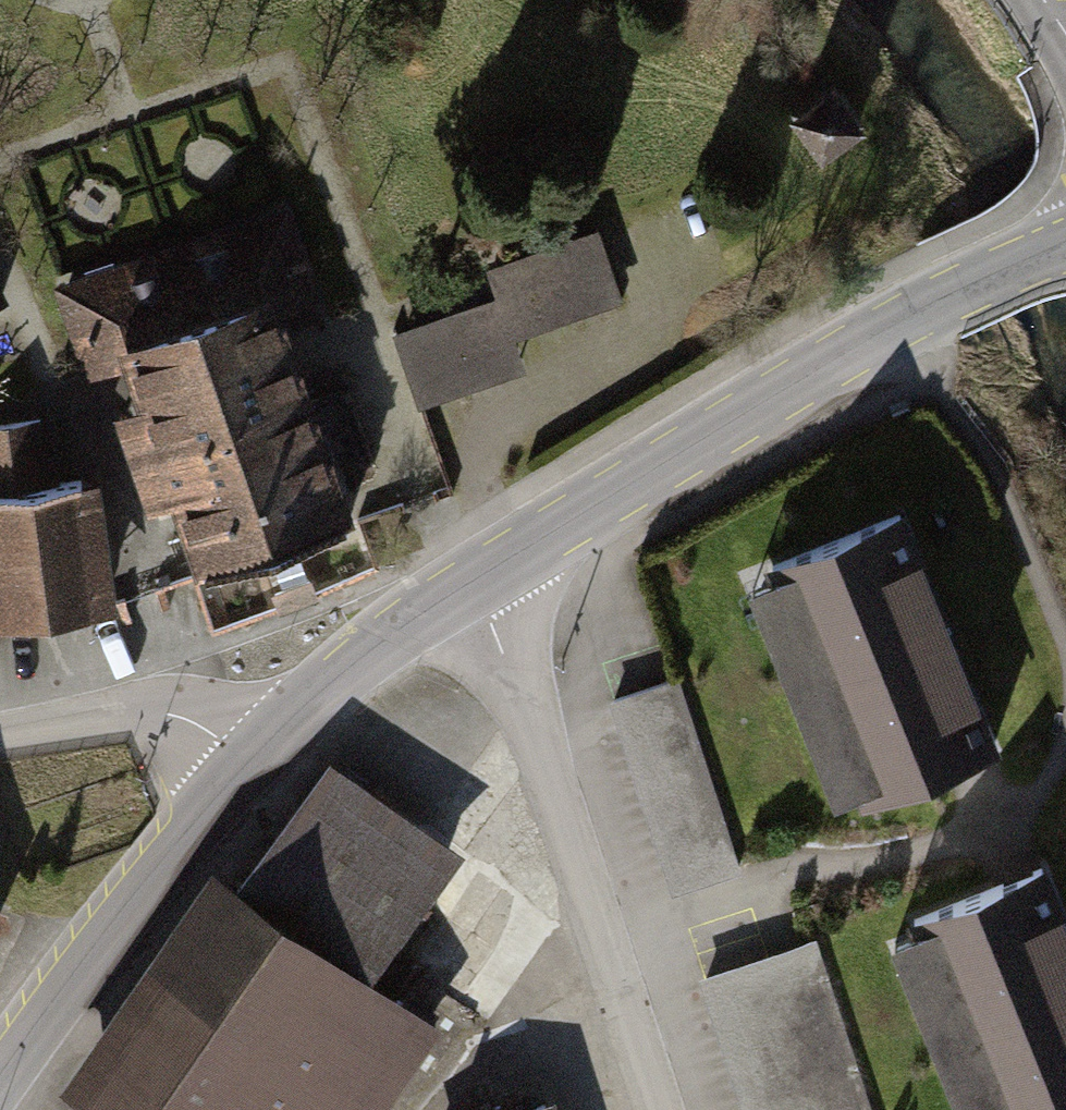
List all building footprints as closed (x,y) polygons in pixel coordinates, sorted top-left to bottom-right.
[(177,575),(325,527),(257,316),(313,298),(282,202),(40,280),(72,377),(109,365),(177,575)] [(422,401),(531,366),(521,334),(628,300),(604,224),(489,261),(499,292),(398,324),(422,401)] [(0,421),(0,482),(46,475),(37,416),(0,421)] [(96,607),(82,481),(0,491),(0,618),(96,607)] [(992,750),(895,515),(772,565),(869,800),(992,750)] [(677,679),(610,702),(673,882),(740,859),(677,679)] [(218,874),(206,865),(50,1084),(87,1109),(361,1109),(425,1020),(354,970),(440,851),(304,754),(218,874)] [(1039,869),(913,921),(991,1109),(1065,1109),(1065,935),(1039,869)] [(712,976),(751,1109),(871,1109),(823,944),(712,976)] [(532,1095),(485,1109),(537,1109),(532,1095)]
